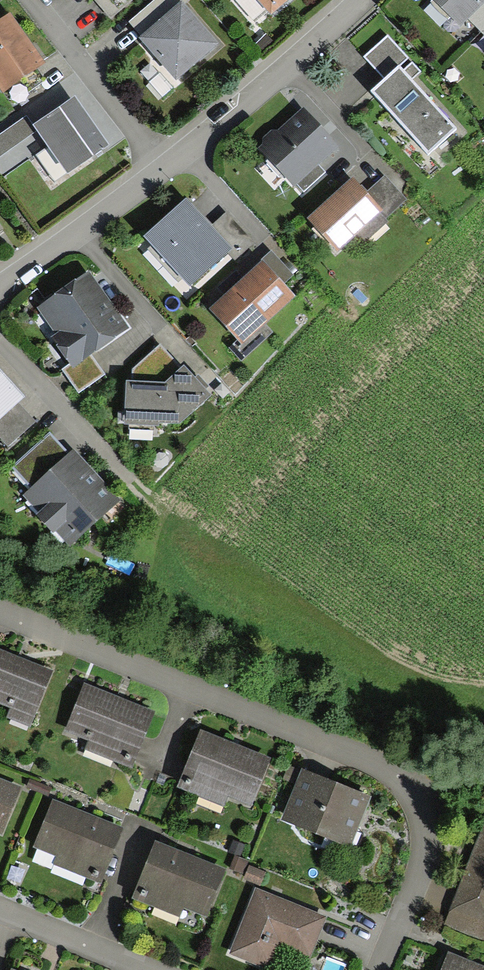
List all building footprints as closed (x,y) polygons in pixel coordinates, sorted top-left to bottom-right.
[(133,0),(111,0),(120,11),(133,0)] [(176,78),(219,40),(185,2),(187,0),(155,0),(132,21),(143,34),(140,37),(176,78)] [(273,15),(290,0),(260,0),(273,15)] [(458,25),(466,16),(481,31),(483,28),(483,0),(434,0),(458,25)] [(37,65),(8,21),(0,27),(0,87),(1,89),(37,65)] [(387,36),(365,56),(385,79),(399,66),(408,59),(387,36)] [(371,92),(428,154),(456,128),(411,79),(420,72),(412,64),(404,71),(399,66),(385,79),(371,92)] [(70,173),(108,147),(76,99),(38,125),(70,173)] [(304,108),(258,148),(293,187),(298,183),(304,191),(326,172),(319,164),(338,147),(304,108)] [(36,133),(27,120),(0,137),(0,156),(36,133)] [(353,176),(307,217),(338,251),(358,233),(366,242),(388,222),(385,218),(406,199),(384,175),(367,191),(353,176)] [(186,206),(148,243),(191,288),(227,253),(235,261),(251,246),(225,219),(211,232),(186,206)] [(229,297),(214,311),(241,341),(232,349),(240,359),(269,333),(260,323),(290,296),(282,287),(292,278),(273,258),(243,285),(235,276),(222,288),(229,297)] [(122,329),(88,279),(42,311),(77,363),(65,371),(79,391),(102,375),(87,353),(122,329)] [(208,398),(160,349),(132,376),(132,383),(125,383),(125,424),(180,425),(208,398)] [(5,450),(35,422),(0,384),(0,444),(5,450)] [(112,508),(48,438),(11,472),(30,492),(20,501),(65,550),(112,508)] [(0,655),(0,703),(15,709),(11,720),(28,727),(48,675),(0,655)] [(85,689),(68,731),(91,741),(88,749),(130,766),(151,716),(85,689)] [(266,761),(204,737),(182,792),(221,807),(226,794),(249,803),(266,761)] [(366,800),(305,774),(287,817),(348,843),(366,800)] [(0,784),(0,832),(1,832),(18,791),(0,784)] [(120,829),(55,803),(37,847),(61,856),(58,864),(99,880),(120,829)] [(451,927),(483,939),(483,938),(483,838),(451,927)] [(246,847),(235,842),(230,852),(241,857),(246,847)] [(204,915),(223,871),(158,843),(135,897),(177,915),(181,905),(204,915)] [(234,859),(229,870),(241,875),(246,863),(234,859)] [(258,887),(265,874),(252,868),(246,880),(258,887)] [(320,919),(259,893),(233,955),(266,969),(277,944),(305,956),(320,919)] [(451,958),(446,969),(480,969),(451,958)]
